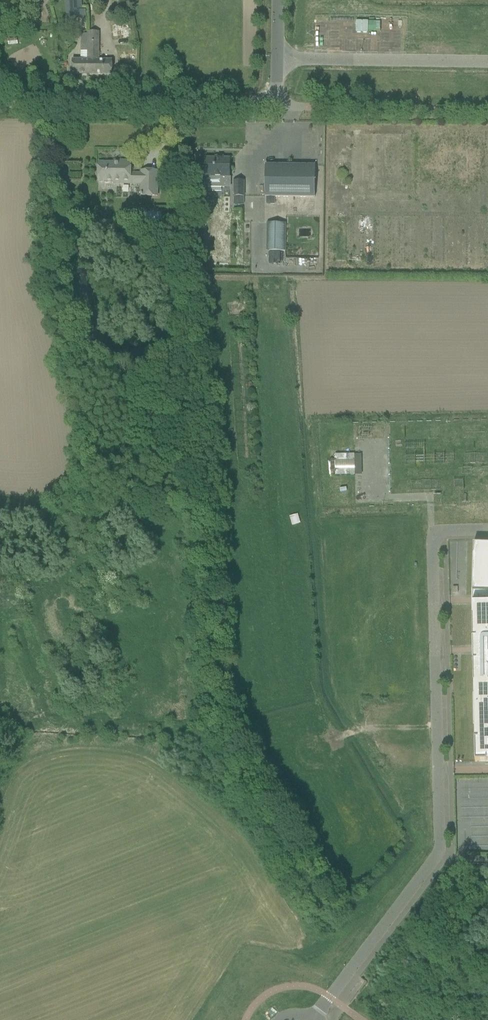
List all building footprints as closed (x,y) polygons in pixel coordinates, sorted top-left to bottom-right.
[(66,18),(76,17),(75,10),(82,10),(82,0),(65,0),(66,18)] [(72,60),(72,75),(91,75),(112,75),(112,60),(102,60),(98,60),(98,33),(87,33),(87,35),(82,35),(82,52),(87,52),(87,56),(87,60),(82,60),(72,60)] [(136,58),(136,43),(119,44),(120,59),(136,58)] [(230,159),(205,158),(205,187),(224,187),(224,185),(230,185),(230,178),(230,159)] [(157,196),(157,181),(157,171),(141,171),(141,174),(130,174),(130,161),(120,161),(120,163),(98,163),(98,181),(121,181),(121,183),(141,184),(141,196),(157,196)] [(265,165),(265,197),(315,198),(315,166),(265,165)] [(234,181),(234,197),(244,197),(244,181),(234,181)] [(286,252),(286,223),(266,223),(266,251),(286,252)] [(335,471),(335,476),(354,475),(354,454),(335,455),(335,459),(330,459),(330,471),(335,471)] [(473,543),(475,762),(487,762),(487,544),(473,543)]
